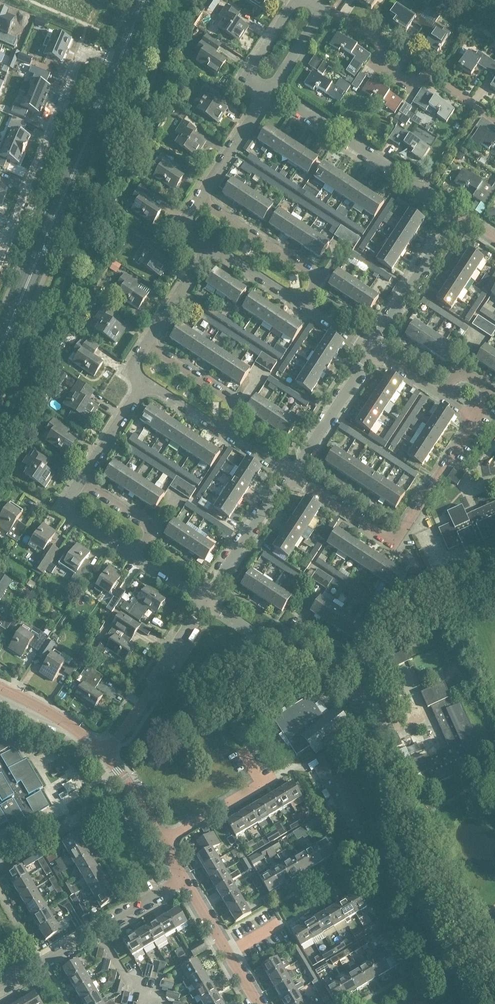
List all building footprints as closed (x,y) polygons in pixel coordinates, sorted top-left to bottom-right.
[(358,2),(371,10),(378,0),(360,0),(358,2)] [(412,22),(422,28),(433,12),(426,7),(421,14),(413,9),(410,13),(397,5),(390,15),(396,19),(393,24),(405,32),(412,22)] [(247,28),(235,19),(238,15),(225,6),(218,17),(223,21),(219,28),(238,41),(247,28)] [(433,12),(422,28),(432,35),(425,45),(438,54),(451,33),(435,23),(440,16),(433,12)] [(14,48),(17,40),(8,36),(15,18),(0,13),(0,42),(14,48)] [(47,38),(44,46),(48,48),(45,55),(62,62),(71,39),(54,33),(51,40),(47,38)] [(343,50),(355,58),(346,72),(353,77),(363,63),(364,64),(370,55),(337,33),(329,46),(339,52),(340,50),(343,51),(343,50)] [(225,61),(214,54),(221,44),(207,35),(196,50),(202,54),(197,61),(217,74),(225,61)] [(460,54),(465,57),(459,67),(471,76),(478,65),(487,71),(493,62),(478,52),(475,56),(463,49),(460,54)] [(21,54),(18,60),(30,65),(32,59),(21,54)] [(313,56),(307,66),(322,75),(328,66),(313,56)] [(32,76),(25,93),(45,101),(48,96),(46,95),(48,88),(37,83),(41,72),(28,67),(26,74),(32,76)] [(312,72),(304,84),(313,90),(315,88),(318,89),(339,102),(345,93),(312,72)] [(358,89),(366,77),(360,73),(352,85),(358,89)] [(457,83),(461,76),(455,73),(451,80),(457,83)] [(376,97),(396,110),(402,101),(370,80),(362,92),(371,98),(373,96),(375,97),(376,97)] [(436,112),(439,113),(437,116),(446,122),(455,110),(422,88),(412,103),(426,111),(429,106),(436,111),(436,112)] [(226,110),(216,103),(219,98),(205,89),(196,102),(201,105),(198,110),(218,123),(226,110)] [(14,104),(10,112),(11,113),(25,118),(27,111),(38,115),(41,107),(43,108),(45,102),(25,93),(20,107),(14,104)] [(406,116),(412,107),(405,103),(399,112),(406,116)] [(413,122),(416,117),(409,112),(406,117),(413,122)] [(403,115),(399,121),(406,126),(410,120),(403,115)] [(205,143),(192,135),(195,130),(183,122),(176,133),(180,136),(176,143),(196,156),(205,143)] [(265,153),(269,148),(268,148),(278,133),(268,127),(258,141),(264,146),(261,151),(265,153)] [(396,127),(390,136),(388,139),(399,146),(401,143),(411,150),(411,151),(413,152),(412,155),(421,161),(429,149),(396,127)] [(8,128),(3,142),(25,151),(27,146),(30,138),(31,138),(8,128)] [(494,149),(494,136),(488,132),(479,144),(489,150),(491,147),(493,149),(494,148),(494,149)] [(287,140),(278,133),(268,148),(269,148),(278,154),(287,140)] [(297,146),(287,140),(278,154),(288,161),(297,146)] [(0,148),(0,157),(19,165),(22,157),(23,157),(25,151),(3,142),(0,148)] [(297,146),(288,161),(297,168),(307,153),(297,146)] [(317,160),(307,153),(297,168),(307,174),(317,160)] [(256,166),(259,161),(260,160),(250,154),(246,159),(256,166)] [(183,176),(173,170),(176,165),(161,155),(154,166),(159,169),(154,177),(174,190),(183,176)] [(256,166),(266,172),(269,168),(259,161),(256,166)] [(250,176),(251,174),(254,169),(244,162),(240,169),(250,176)] [(314,179),(324,185),(334,171),(324,164),(314,179)] [(266,172),(276,179),(279,174),(269,168),(266,172)] [(251,174),(261,180),(264,175),(254,169),(251,174)] [(477,193),(473,198),(486,206),(494,192),(494,191),(463,170),(454,183),(463,189),(465,186),(468,188),(477,193)] [(344,177),(334,171),(324,185),(334,192),(344,177)] [(289,181),(279,174),(276,179),(286,185),(289,181)] [(261,180),(271,187),(274,182),(264,175),(261,180)] [(233,202),(243,187),(246,182),(236,176),(233,181),(226,176),(218,188),(225,192),(223,195),(233,202)] [(353,183),(344,177),(334,192),(344,198),(353,183)] [(299,188),(289,181),(286,185),(297,192),(299,188)] [(288,191),(274,182),(271,187),(282,193),(285,195),(288,191)] [(157,193),(143,183),(132,200),(137,203),(132,210),(152,223),(161,210),(150,203),(157,193)] [(363,190),(353,183),(344,198),(354,204),(363,190)] [(253,194),(243,187),(233,202),(243,208),(253,194)] [(363,190),(354,204),(363,211),(373,196),(363,190)] [(288,197),(298,204),(301,199),(288,191),(285,195),(288,197)] [(303,196),(313,203),(316,198),(306,192),(303,196)] [(243,208),(253,215),(262,200),(253,194),(243,208)] [(400,195),(396,201),(408,209),(411,203),(400,195)] [(383,203),(373,196),(363,211),(373,218),(383,203)] [(325,205),(316,198),(313,203),(322,209),(325,205)] [(301,199),(298,204),(308,210),(311,206),(301,199)] [(389,212),(396,201),(392,199),(385,209),(389,212)] [(273,207),(262,200),(253,215),(263,222),(273,207)] [(335,211),(325,205),(322,209),(332,216),(335,211)] [(308,210),(318,217),(321,212),(311,206),(308,210)] [(389,212),(385,209),(378,219),(383,222),(389,212)] [(402,220),(417,230),(424,220),(409,210),(402,220)] [(279,232),(289,218),(279,211),(269,226),(279,232)] [(342,215),(335,211),(332,216),(342,222),(345,218),(342,215)] [(327,223),(330,219),(321,212),(318,217),(327,223)] [(299,224),(289,218),(279,232),(289,239),(299,224)] [(342,222),(352,228),(355,224),(345,218),(342,222)] [(327,223),(338,230),(341,226),(330,219),(327,223)] [(372,229),(376,231),(383,222),(378,219),(372,229)] [(417,230),(402,220),(396,230),(411,240),(417,230)] [(289,239),(299,245),(309,231),(299,224),(289,239)] [(366,231),(355,224),(352,228),(363,236),(366,231)] [(341,226),(338,230),(335,236),(339,239),(346,229),(341,226)] [(350,232),(346,229),(339,239),(344,242),(350,232)] [(366,238),(370,241),(376,231),(372,229),(366,238)] [(411,240),(396,230),(389,240),(404,250),(411,240)] [(318,237),(309,231),(299,245),(309,252),(318,237)] [(355,235),(350,232),(344,242),(348,245),(355,235)] [(360,238),(355,235),(348,245),(353,248),(360,238)] [(329,244),(318,237),(309,252),(319,258),(329,244)] [(370,241),(366,238),(359,249),(363,251),(370,241)] [(398,260),(404,250),(389,240),(383,250),(398,260)] [(158,256),(161,251),(147,241),(138,255),(143,258),(139,263),(159,276),(168,263),(158,256)] [(392,270),(398,260),(383,250),(377,260),(392,270)] [(462,260),(477,270),(484,259),(469,250),(462,260)] [(359,261),(361,257),(352,251),(349,255),(359,261)] [(359,261),(368,268),(371,264),(361,257),(359,261)] [(456,270),(471,279),(477,270),(462,260),(456,270)] [(368,268),(378,274),(381,270),(371,264),(368,268)] [(216,291),(225,277),(215,270),(206,284),(216,291)] [(381,270),(378,274),(389,281),(392,277),(381,270)] [(449,279),(464,289),(471,279),(456,270),(449,279)] [(328,285),(338,292),(348,277),(338,271),(328,285)] [(146,296),(136,290),(139,285),(124,275),(117,286),(122,289),(117,297),(137,310),(146,296)] [(216,291),(226,298),(235,284),(225,277),(216,291)] [(358,284),(348,277),(338,292),(348,299),(358,284)] [(489,291),(494,282),(494,281),(491,278),(484,288),(489,291)] [(449,279),(443,289),(458,299),(464,289),(449,279)] [(235,284),(226,298),(236,304),(245,290),(235,284)] [(358,284),(348,299),(358,305),(368,291),(358,284)] [(478,298),(482,301),(489,291),(484,288),(478,298)] [(458,299),(443,289),(436,299),(451,309),(458,299)] [(378,297),(368,291),(358,305),(368,312),(378,297)] [(242,309),(252,316),(262,301),(252,294),(242,309)] [(204,310),(208,303),(198,297),(194,303),(204,310)] [(472,308),(476,311),(482,301),(478,298),(472,308)] [(272,308),(262,301),(252,316),(262,322),(272,308)] [(425,306),(435,312),(438,308),(428,301),(425,306)] [(118,311),(106,303),(95,319),(100,323),(96,330),(115,343),(124,330),(111,321),(118,311)] [(204,310),(214,316),(217,312),(208,306),(209,304),(208,303),(204,310)] [(189,311),(199,317),(202,313),(192,307),(189,311)] [(281,314),(272,308),(262,322),(272,329),(281,314)] [(438,308),(435,312),(445,319),(448,314),(438,308)] [(476,311),(472,308),(465,318),(470,321),(476,311)] [(490,319),(493,314),(482,308),(479,312),(490,319)] [(217,312),(214,316),(227,325),(230,321),(217,312)] [(202,313),(199,317),(209,324),(212,319),(202,313)] [(291,321),(281,314),(272,329),(282,335),(291,321)] [(445,319),(455,325),(458,321),(448,314),(445,319)] [(472,324),(476,327),(481,319),(477,316),(472,324)] [(209,324),(219,330),(222,326),(212,319),(209,324)] [(476,327),(481,330),(487,322),(481,319),(476,327)] [(243,329),(230,321),(227,325),(240,334),(243,329)] [(291,321),(282,335),(292,342),(301,328),(291,321)] [(304,332),(308,335),(315,324),(311,321),(304,332)] [(458,321),(455,325),(465,332),(468,327),(458,321)] [(405,336),(415,343),(425,328),(415,322),(405,336)] [(481,330),(486,334),(492,325),(487,322),(481,330)] [(180,346),(189,332),(179,325),(170,339),(180,346)] [(492,325),(486,334),(491,337),(494,332),(494,330),(494,327),(492,325)] [(219,330),(228,337),(231,332),(222,326),(219,330)] [(435,335),(425,328),(415,343),(425,349),(435,335)] [(240,334),(250,340),(253,336),(243,329),(240,334)] [(199,338),(189,332),(180,346),(190,353),(199,338)] [(228,337),(238,343),(241,339),(231,332),(228,337)] [(308,335),(304,332),(297,342),(302,345),(308,335)] [(322,344),(336,353),(343,343),(328,334),(322,344)] [(435,356),(445,341),(435,335),(425,349),(435,356)] [(263,342),(253,336),(250,340),(260,347),(263,342)] [(200,359),(209,345),(199,338),(190,353),(200,359)] [(74,353),(69,360),(74,363),(74,364),(93,377),(102,363),(92,357),(96,351),(99,347),(88,339),(84,344),(81,342),(73,353),(74,353)] [(238,343),(248,350),(251,345),(241,339),(238,343)] [(455,348),(445,341),(435,356),(445,362),(455,348)] [(273,349),(263,342),(260,347),(270,353),(273,349)] [(302,345),(297,342),(291,351),(295,354),(302,345)] [(336,353),(322,344),(315,354),(330,363),(336,353)] [(219,351),(209,345),(200,359),(209,366),(219,351)] [(248,350),(259,357),(262,353),(251,345),(248,350)] [(494,354),(494,352),(486,346),(476,361),(486,367),(494,354)] [(273,349),(270,353),(281,360),(284,356),(273,349)] [(219,351),(209,366),(219,372),(229,358),(219,351)] [(295,354),(291,351),(284,361),(289,364),(295,354)] [(262,353),(259,357),(255,363),(260,366),(267,356),(262,353)] [(330,363),(315,354),(309,363),(324,373),(330,363)] [(494,373),(494,354),(486,367),(494,373)] [(272,359),(267,356),(260,366),(265,369),(272,359)] [(239,364),(229,358),(219,372),(229,379),(239,364)] [(272,359),(265,369),(270,373),(277,362),(272,359)] [(289,364),(284,361),(278,371),(282,374),(289,364)] [(324,373),(309,363),(303,373),(317,383),(324,373)] [(239,364),(229,379),(239,385),(249,371),(239,364)] [(317,383),(303,373),(296,383),(311,393),(317,383)] [(382,383),(397,392),(403,382),(389,373),(382,383)] [(266,381),(276,387),(279,383),(269,376),(266,381)] [(79,382),(67,400),(64,405),(73,411),(67,419),(83,429),(87,424),(85,423),(87,420),(89,421),(97,408),(87,401),(94,392),(79,382)] [(276,387),(286,394),(289,389),(279,383),(276,387)] [(376,393),(390,402),(397,392),(382,383),(376,393)] [(286,394),(296,400),(299,396),(289,389),(286,394)] [(409,400),(413,403),(420,393),(416,390),(412,389),(410,393),(413,395),(409,400)] [(369,402),(384,412),(390,402),(376,393),(369,402)] [(417,406),(421,408),(428,398),(423,395),(417,406)] [(246,411),(256,418),(266,403),(256,396),(246,411)] [(299,396),(296,400),(304,405),(302,407),(304,408),(305,406),(306,407),(310,403),(299,396)] [(402,410),(407,413),(413,403),(409,400),(402,410)] [(363,412),(377,422),(384,412),(369,402),(363,412)] [(256,418),(266,424),(276,409),(266,403),(256,418)] [(410,415),(414,418),(421,408),(417,406),(410,415)] [(433,417),(448,426),(454,416),(440,407),(433,417)] [(484,407),(481,414),(490,417),(493,409),(484,407)] [(148,433),(150,429),(160,414),(150,408),(140,423),(146,426),(143,430),(148,433)] [(266,424),(276,430),(286,416),(276,409),(266,424)] [(396,420),(400,423),(407,413),(402,410),(396,420)] [(377,422),(363,412),(356,422),(371,432),(377,422)] [(150,429),(160,436),(170,421),(160,414),(150,429)] [(414,418),(410,415),(404,425),(408,428),(414,418)] [(296,422),(286,416),(276,430),(286,437),(296,422)] [(427,426),(441,436),(448,426),(433,417),(427,426)] [(47,442),(67,455),(75,442),(65,435),(68,430),(54,420),(47,431),(52,434),(47,442)] [(390,430),(394,433),(400,423),(396,420),(390,430)] [(160,436),(170,442),(180,427),(170,421),(160,436)] [(404,425),(397,435),(401,438),(408,428),(404,425)] [(420,436),(435,446),(441,436),(427,426),(420,436)] [(170,442),(180,449),(190,434),(180,427),(170,442)] [(355,439),(358,435),(349,428),(346,433),(355,439)] [(394,433),(390,430),(383,440),(387,443),(394,433)] [(138,440),(140,437),(134,433),(129,440),(139,447),(142,443),(138,440)] [(190,434),(180,449),(190,455),(200,440),(190,434)] [(355,439),(365,446),(368,441),(358,435),(355,439)] [(390,445),(391,445),(395,448),(401,438),(397,435),(390,445)] [(414,446),(429,456),(435,446),(420,436),(414,446)] [(190,455),(200,461),(209,447),(200,440),(190,455)] [(368,441),(365,446),(375,452),(378,448),(368,441)] [(142,443),(139,447),(149,453),(152,449),(142,443)] [(134,455),(137,450),(126,444),(123,448),(134,455)] [(429,456),(414,446),(407,456),(422,466),(429,456)] [(209,447),(200,461),(210,468),(219,453),(209,447)] [(222,458),(226,461),(233,450),(229,447),(222,458)] [(325,463),(335,470),(345,455),(335,448),(325,463)] [(375,452),(385,459),(388,454),(378,448),(375,452)] [(32,449),(22,463),(29,468),(24,475),(44,489),(54,475),(44,468),(49,460),(32,449)] [(152,449),(149,453),(158,460),(161,455),(158,454),(159,452),(155,449),(154,450),(152,449)] [(134,455),(144,461),(146,457),(137,450),(134,455)] [(391,470),(395,465),(398,461),(388,454),(385,459),(382,464),(391,470)] [(158,460),(168,466),(171,462),(161,455),(158,460)] [(355,461),(345,455),(335,470),(345,476),(355,461)] [(144,461),(153,468),(156,463),(146,457),(144,461)] [(226,461),(222,458),(215,467),(220,470),(226,461)] [(240,469),(254,479),(261,469),(246,459),(240,469)] [(345,476),(355,483),(365,468),(355,461),(345,476)] [(395,465),(405,472),(408,467),(398,461),(395,465)] [(115,484),(124,469),(114,462),(104,477),(115,484)] [(181,468),(171,462),(168,466),(178,473),(181,468)] [(454,480),(461,468),(451,462),(444,473),(454,480)] [(163,474),(166,470),(156,463),(153,468),(163,474)] [(209,477),(214,480),(220,470),(215,467),(209,477)] [(408,467),(405,472),(415,479),(418,474),(408,467)] [(189,474),(181,468),(178,473),(188,479),(191,475),(189,474)] [(365,468),(355,483),(365,489),(375,474),(365,468)] [(134,475),(124,469),(115,484),(125,490),(134,475)] [(233,479),(248,489),(254,479),(240,469),(233,479)] [(163,474),(154,488),(144,503),(154,510),(164,495),(158,491),(168,477),(174,481),(177,477),(166,470),(163,474)] [(365,489),(375,495),(385,481),(375,474),(365,489)] [(134,475),(125,490),(134,497),(144,482),(134,475)] [(191,475),(188,479),(199,486),(201,482),(191,475)] [(170,487),(175,490),(182,480),(177,477),(174,481),(170,487)] [(202,487),(207,490),(214,480),(209,477),(202,487)] [(227,489),(241,499),(248,489),(233,479),(227,489)] [(186,483),(182,480),(175,490),(180,493),(186,483)] [(375,495),(385,502),(394,487),(385,481),(375,495)] [(154,488),(144,482),(134,497),(144,503),(154,488)] [(180,493),(185,496),(191,486),(186,483),(180,493)] [(196,489),(191,486),(185,496),(190,499),(196,489)] [(207,490),(202,487),(196,497),(200,500),(198,504),(208,510),(211,505),(202,498),(207,490)] [(405,494),(394,487),(385,502),(395,509),(405,494)] [(241,499),(227,489),(220,499),(235,508),(241,499)] [(299,508),(314,518),(321,507),(306,498),(299,508)] [(235,508),(220,499),(214,509),(228,518),(235,508)] [(184,506),(195,513),(198,508),(187,502),(184,506)] [(482,539),(483,542),(494,536),(494,502),(470,513),(482,539)] [(0,519),(0,528),(9,533),(7,536),(15,541),(18,537),(20,538),(27,527),(21,524),(20,525),(16,522),(21,514),(23,511),(11,503),(0,519)] [(478,541),(482,539),(470,513),(466,515),(461,506),(447,512),(451,523),(438,529),(448,550),(462,544),(464,550),(479,544),(478,541)] [(195,513),(204,519),(207,515),(198,508),(195,513)] [(314,518),(299,508),(293,518),(308,528),(314,518)] [(204,519),(214,526),(217,521),(207,515),(204,519)] [(328,527),(333,530),(340,519),(335,516),(328,527)] [(293,518),(287,528),(301,538),(308,528),(293,518)] [(175,542),(185,528),(175,521),(165,536),(175,542)] [(214,526),(224,532),(227,528),(217,521),(214,526)] [(59,551),(49,544),(57,533),(44,525),(29,547),(41,555),(33,567),(44,574),(59,551)] [(333,530),(328,527),(322,537),(326,540),(333,530)] [(195,534),(185,528),(175,542),(185,549),(195,534)] [(234,532),(227,528),(224,532),(224,533),(230,537),(234,532)] [(280,538),(295,548),(301,538),(287,528),(280,538)] [(338,552),(347,537),(337,530),(328,545),(338,552)] [(204,540),(195,534),(185,549),(195,555),(204,540)] [(315,547),(320,550),(326,540),(322,537),(315,547)] [(357,543),(347,537),(338,552),(347,558),(357,543)] [(295,548),(280,538),(274,548),(288,558),(295,548)] [(204,540),(195,555),(205,562),(214,547),(204,540)] [(357,543),(347,558),(357,565),(367,550),(357,543)] [(69,547),(58,564),(63,567),(75,575),(74,577),(83,583),(87,578),(88,579),(95,568),(89,565),(90,564),(85,561),(90,553),(78,545),(74,550),(69,547)] [(320,550),(315,547),(309,557),(313,560),(320,550)] [(426,568),(429,566),(422,549),(418,551),(426,568)] [(377,556),(367,550),(357,565),(367,571),(377,556)] [(261,556),(271,563),(274,558),(264,552),(261,556)] [(377,556),(367,571),(377,578),(387,563),(377,556)] [(313,560),(309,557),(302,566),(307,569),(313,560)] [(284,565),(274,558),(271,563),(281,569),(284,565)] [(326,570),(329,565),(318,558),(315,563),(326,570)] [(397,569),(387,563),(377,578),(387,584),(397,569)] [(281,569),(290,576),(294,571),(284,565),(281,569)] [(339,572),(329,565),(326,570),(336,576),(339,572)] [(112,614),(116,607),(121,599),(125,594),(119,590),(123,584),(118,581),(122,576),(109,568),(105,574),(101,572),(93,584),(97,586),(94,590),(101,594),(103,592),(113,598),(106,610),(112,614)] [(339,572),(336,576),(346,583),(348,578),(351,575),(341,569),(339,572)] [(397,569),(387,584),(397,591),(407,576),(397,569)] [(311,580),(315,573),(310,570),(306,576),(311,580)] [(318,570),(315,573),(311,580),(316,583),(323,573),(318,570)] [(241,586),(251,593),(261,578),(251,571),(241,586)] [(304,578),(294,571),(290,576),(301,583),(304,578)] [(321,586),(328,576),(323,573),(316,583),(321,586)] [(11,581),(0,574),(0,597),(1,598),(11,581)] [(328,576),(321,586),(326,590),(330,584),(333,580),(328,576)] [(251,593),(261,599),(271,585),(261,578),(251,593)] [(358,585),(348,578),(346,583),(355,589),(358,585)] [(333,579),(333,580),(330,584),(340,590),(343,586),(333,579)] [(261,599),(271,606),(281,591),(271,585),(261,599)] [(365,596),(368,591),(358,585),(355,589),(365,596)] [(343,586),(340,590),(350,597),(353,592),(343,586)] [(130,605),(121,599),(116,607),(120,610),(121,609),(140,621),(149,608),(157,613),(165,600),(146,588),(139,600),(135,598),(130,605)] [(281,591),(271,606),(281,612),(291,598),(281,591)] [(378,598),(368,591),(365,596),(375,602),(378,598)] [(353,592),(350,597),(360,603),(363,599),(353,592)] [(321,619),(331,605),(320,598),(311,613),(321,619)] [(388,604),(378,598),(375,602),(385,609),(388,604)] [(363,599),(360,603),(370,610),(373,605),(363,599)] [(321,619),(331,626),(340,611),(331,605),(321,619)] [(373,605),(370,610),(380,616),(383,612),(373,605)] [(114,628),(108,636),(106,635),(97,649),(104,653),(107,649),(125,661),(134,649),(128,645),(142,624),(121,611),(111,626),(114,628)] [(350,618),(340,611),(331,626),(341,632),(350,618)] [(1,617),(1,616),(0,616),(0,623),(2,624),(0,627),(6,631),(14,619),(8,615),(5,619),(1,617)] [(341,632),(351,639),(360,624),(350,618),(341,632)] [(360,624),(351,639),(361,645),(370,631),(360,624)] [(28,634),(30,631),(24,626),(9,649),(21,657),(30,643),(35,646),(33,648),(39,652),(47,641),(41,637),(38,641),(34,638),(28,634)] [(48,641),(37,657),(44,662),(55,646),(48,641)] [(386,650),(386,668),(405,667),(405,650),(386,650)] [(72,662),(69,666),(65,663),(65,662),(59,658),(61,655),(55,651),(40,673),(52,681),(61,668),(66,671),(64,673),(70,677),(78,666),(72,662)] [(85,654),(81,660),(91,666),(94,660),(85,654)] [(85,684),(84,683),(75,697),(94,709),(103,696),(95,690),(103,677),(93,670),(93,669),(87,666),(81,675),(88,680),(85,684)] [(435,716),(450,749),(447,750),(446,748),(436,753),(437,755),(428,759),(427,755),(412,762),(406,748),(392,754),(411,796),(424,789),(423,786),(427,784),(428,784),(432,781),(434,785),(482,763),(476,749),(481,747),(461,704),(452,708),(448,699),(451,698),(444,683),(421,693),(428,708),(433,706),(434,708),(432,709),(434,713),(436,712),(437,715),(435,716)] [(351,726),(336,708),(323,719),(309,698),(274,719),(295,754),(310,746),(316,754),(351,726)] [(390,751),(402,745),(396,733),(384,739),(390,751)] [(7,821),(12,829),(25,820),(21,814),(28,810),(32,817),(49,807),(39,790),(43,787),(27,760),(23,763),(15,749),(7,754),(5,750),(9,748),(2,735),(0,736),(0,826),(7,821)] [(319,777),(337,767),(328,753),(316,760),(320,767),(315,770),(319,777)] [(337,767),(319,777),(327,791),(345,781),(337,767)] [(345,781),(327,791),(336,805),(353,795),(345,781)] [(281,789),(290,805),(301,798),(292,783),(281,789)] [(290,805),(281,789),(270,796),(280,811),(290,805)] [(353,795),(336,805),(344,819),(362,809),(353,795)] [(280,811),(270,796),(260,802),(269,818),(280,811)] [(269,818),(260,802),(249,808),(258,824),(269,818)] [(238,815),(248,830),(258,824),(249,808),(238,815)] [(248,830),(238,815),(227,821),(236,837),(248,830)] [(306,815),(299,819),(302,824),(309,820),(306,815)] [(292,830),(302,824),(299,819),(289,825),(292,830)] [(311,829),(318,825),(315,820),(308,824),(311,829)] [(304,826),(299,829),(292,833),(295,838),(307,831),(304,826)] [(277,832),(280,837),(287,833),(284,828),(277,832)] [(223,841),(231,836),(228,830),(219,836),(223,841)] [(280,837),(276,831),(266,837),(269,843),(270,843),(280,837)] [(78,833),(62,843),(69,854),(85,845),(78,833)] [(203,869),(219,859),(212,848),(219,844),(213,833),(197,842),(203,853),(196,857),(203,869)] [(295,838),(292,833),(286,837),(289,842),(295,838)] [(231,846),(236,843),(232,836),(227,839),(231,846)] [(314,846),(323,861),(335,855),(326,839),(314,846)] [(265,846),(262,841),(256,844),(259,850),(265,846)] [(271,846),(274,851),(281,847),(278,842),(271,846)] [(69,854),(66,855),(69,860),(72,858),(75,865),(91,856),(94,854),(87,843),(85,845),(69,854)] [(259,850),(256,844),(249,848),(252,853),(259,850)] [(274,851),(271,846),(264,850),(267,855),(274,851)] [(323,861),(314,846),(304,853),(313,868),(323,861)] [(237,856),(240,861),(245,858),(239,848),(231,852),(235,858),(237,856)] [(43,858),(39,850),(22,859),(27,867),(43,858)] [(260,852),(249,859),(253,865),(264,859),(260,852)] [(313,868),(304,853),(293,859),(302,874),(313,868)] [(91,856),(75,865),(82,876),(97,866),(91,856)] [(245,858),(240,861),(244,868),(249,865),(245,858)] [(203,869),(210,879),(225,870),(219,859),(203,869)] [(302,874),(293,859),(283,865),(292,880),(302,874)] [(97,866),(82,876),(88,886),(104,877),(106,876),(100,865),(97,866)] [(272,871),(281,887),(292,880),(283,865),(272,871)] [(23,866),(5,877),(9,884),(11,882),(14,887),(30,877),(23,866)] [(48,866),(43,869),(47,876),(52,873),(48,866)] [(53,869),(57,875),(62,872),(58,866),(53,869)] [(258,874),(261,878),(270,893),(281,887),(272,871),(269,867),(258,874)] [(210,879),(216,890),(232,881),(241,876),(238,871),(229,876),(225,870),(210,879)] [(62,872),(57,875),(61,882),(66,879),(62,872)] [(249,876),(253,883),(258,880),(254,873),(249,876)] [(30,877),(14,887),(20,897),(36,888),(30,877)] [(104,877),(88,886),(95,897),(110,888),(104,877)] [(258,880),(253,883),(257,890),(262,887),(258,880)] [(51,885),(55,891),(61,888),(57,881),(51,885)] [(216,890),(222,901),(238,892),(232,881),(216,890)] [(63,887),(70,897),(75,894),(68,884),(63,887)] [(36,888),(20,897),(27,908),(42,899),(36,888)] [(64,894),(61,888),(55,891),(59,897),(64,894)] [(95,897),(91,900),(92,903),(95,903),(97,902),(101,909),(117,899),(110,888),(95,897)] [(222,901),(229,912),(244,903),(238,892),(222,901)] [(357,893),(346,899),(355,915),(366,908),(357,893)] [(76,908),(81,905),(75,894),(70,897),(76,908)] [(266,905),(271,902),(267,895),(262,899),(266,905)] [(42,899),(27,908),(33,919),(49,910),(42,899)] [(66,908),(68,913),(73,910),(67,899),(58,904),(66,908)] [(344,921),(355,915),(346,899),(335,906),(344,921)] [(244,903),(229,912),(236,923),(251,914),(244,903)] [(82,918),(89,914),(83,904),(81,905),(76,908),(82,918)] [(335,906),(324,912),(333,928),(344,921),(335,906)] [(179,908),(167,915),(177,930),(188,924),(179,908)] [(49,910),(33,919),(40,930),(55,921),(49,910)] [(73,910),(68,913),(72,919),(77,916),(73,910)] [(333,928),(324,912),(314,919),(323,934),(333,928)] [(167,915),(157,921),(166,937),(177,930),(167,915)] [(314,919),(303,925),(312,941),(323,934),(314,919)] [(55,921),(40,930),(46,941),(62,932),(55,921)] [(157,921),(146,928),(155,943),(157,947),(168,941),(165,937),(166,937),(157,921)] [(312,941),(303,925),(292,932),(301,947),(312,941)] [(364,929),(367,934),(374,930),(371,925),(364,929)] [(380,930),(373,934),(376,939),(383,935),(386,940),(390,938),(382,926),(379,928),(380,930)] [(146,928),(135,934),(144,950),(155,943),(146,928)] [(367,934),(364,929),(358,933),(361,938),(367,934)] [(135,934),(124,941),(133,956),(144,950),(135,934)] [(342,942),(345,947),(352,943),(349,938),(342,942)] [(358,943),(361,948),(367,944),(365,939),(358,943)] [(203,942),(189,950),(193,957),(207,949),(203,942)] [(345,947),(342,942),(336,946),(339,951),(345,947)] [(361,948),(358,943),(351,947),(354,952),(361,948)] [(299,961),(304,958),(301,953),(297,946),(292,949),(296,956),(299,961)] [(102,962),(105,950),(99,948),(96,961),(102,962)] [(380,956),(389,971),(400,965),(391,949),(380,956)] [(321,955),(324,960),(330,956),(327,951),(321,955)] [(336,956),(339,961),(346,957),(343,952),(336,956)] [(178,959),(181,964),(188,960),(185,955),(178,959)] [(324,960),(321,955),(314,959),(317,964),(324,960)] [(339,961),(336,956),(330,960),(333,965),(339,961)] [(389,971),(380,956),(369,962),(378,978),(389,971)] [(262,967),(269,978),(284,969),(289,966),(286,961),(281,964),(277,958),(262,967)] [(301,965),(305,971),(310,968),(304,958),(299,961),(301,965)] [(108,973),(111,961),(105,959),(102,972),(108,973)] [(175,968),(181,964),(178,959),(172,963),(175,968)] [(63,969),(70,981),(86,972),(79,960),(63,969)] [(182,969),(189,980),(204,971),(197,960),(182,969)] [(163,975),(166,963),(161,961),(157,974),(163,975)] [(325,962),(321,965),(314,969),(317,974),(328,968),(325,962)] [(378,978),(369,962),(358,969),(368,984),(378,978)] [(151,978),(154,966),(148,965),(145,977),(151,978)] [(368,984),(358,969),(356,965),(351,968),(353,972),(348,975),(357,991),(368,984)] [(310,968),(305,971),(312,982),(317,979),(314,975),(310,968)] [(269,978),(275,989),(291,980),(298,976),(294,970),(287,975),(284,969),(269,978)] [(115,984),(118,971),(112,970),(109,982),(115,984)] [(187,989),(192,985),(195,991),(211,982),(204,971),(189,980),(183,983),(187,989)] [(86,972),(70,981),(76,992),(92,982),(86,972)] [(337,982),(346,997),(357,991),(348,975),(337,982)] [(314,987),(318,993),(323,990),(317,979),(312,982),(314,987)] [(275,989),(282,1000),(297,991),(304,987),(301,983),(295,987),(291,980),(275,989)] [(121,995),(124,982),(119,981),(115,993),(121,995)] [(172,990),(174,984),(162,981),(160,987),(172,990)] [(76,992),(83,1002),(98,993),(92,982),(76,992)] [(198,996),(201,1002),(217,993),(211,982),(195,991),(189,994),(193,999),(198,996)] [(346,997),(337,982),(326,988),(335,1003),(346,997)] [(323,990),(318,993),(322,1000),(327,997),(323,990)] [(168,991),(166,997),(179,1001),(180,995),(168,991)] [(284,1003),(300,1003),(304,1002),(308,999),(306,995),(301,998),(297,991),(282,1000),(284,1003)] [(130,993),(125,992),(121,1003),(122,1003),(128,1003),(130,993)] [(24,1000),(27,1003),(42,1003),(36,993),(24,1000)] [(83,1002),(84,1003),(105,1003),(98,993),(83,1002)] [(201,1002),(203,1003),(222,1003),(223,1003),(217,993),(201,1002)]
